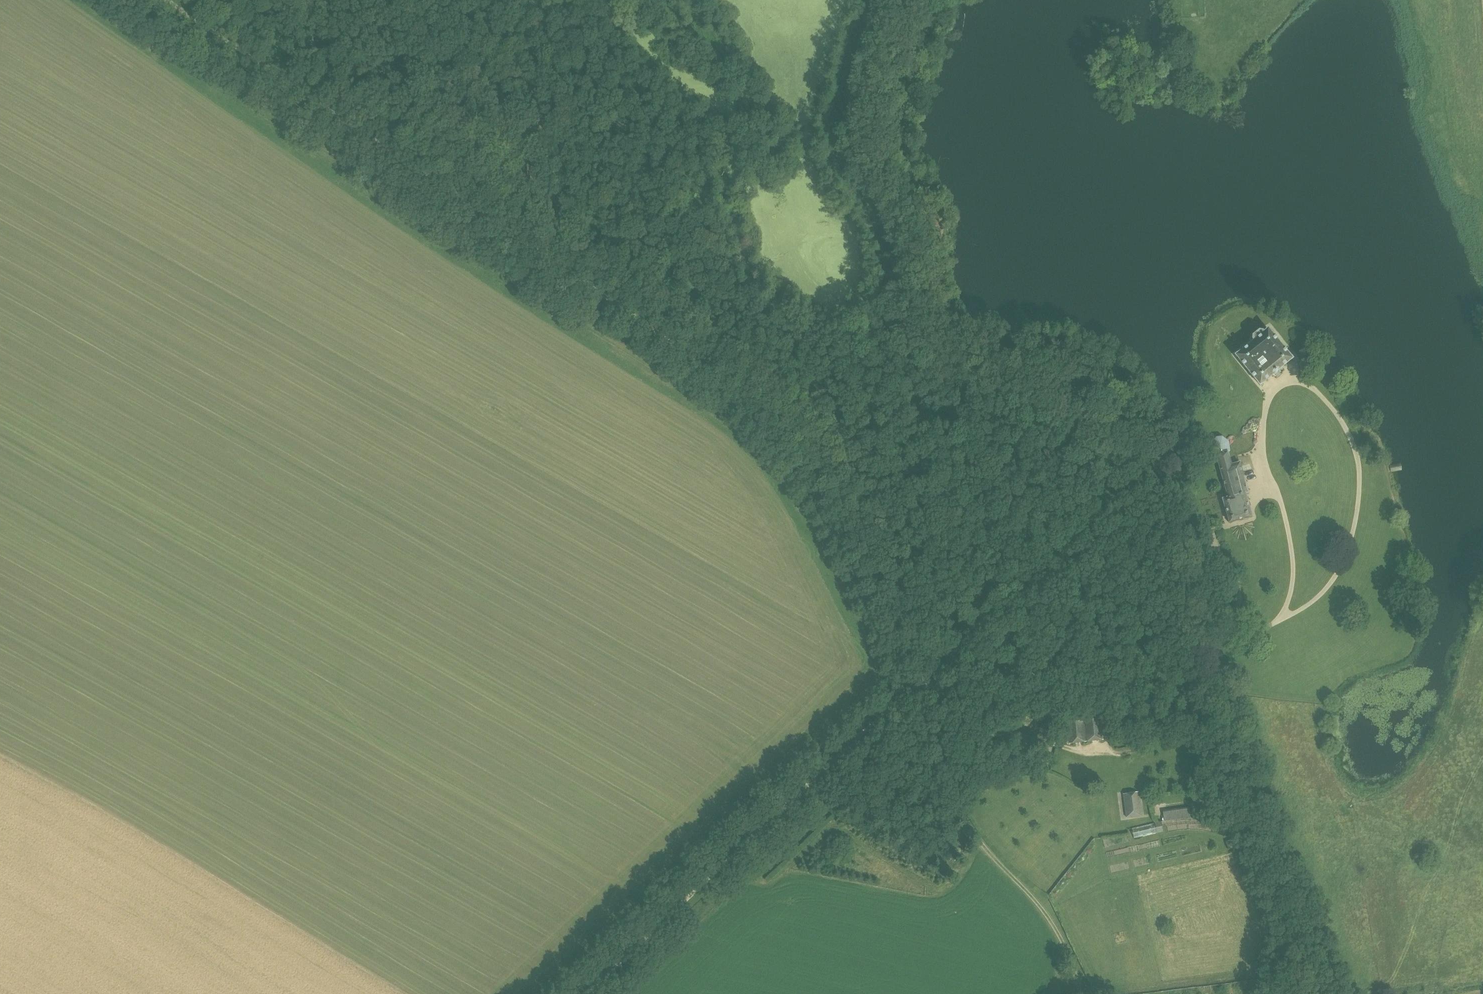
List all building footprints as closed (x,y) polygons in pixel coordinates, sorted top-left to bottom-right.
[(1252,338),(1254,339),(1236,354),(1260,384),(1292,358),(1267,328),(1263,331),(1262,330),(1259,329),(1253,334),(1252,338)] [(1223,498),(1229,522),(1252,515),(1245,493),(1248,492),(1240,462),(1231,464),(1228,451),(1215,453),(1227,492),(1222,493),(1224,498),(1223,498)] [(1255,460),(1243,465),(1244,467),(1246,467),(1250,475),(1260,470),(1255,460)] [(1189,702),(1194,718),(1202,716),(1198,700),(1189,702)] [(1067,715),(1070,743),(1104,740),(1101,711),(1067,715)] [(1055,721),(1057,740),(1066,738),(1064,721),(1055,721)] [(1123,793),(1126,817),(1142,815),(1139,791),(1123,793)] [(1190,807),(1163,811),(1165,820),(1170,819),(1176,818),(1184,817),(1191,817),(1190,807)] [(1227,841),(1230,849),(1238,846),(1234,838),(1227,841)] [(1184,859),(1166,863),(1167,869),(1185,865),(1184,859)]
